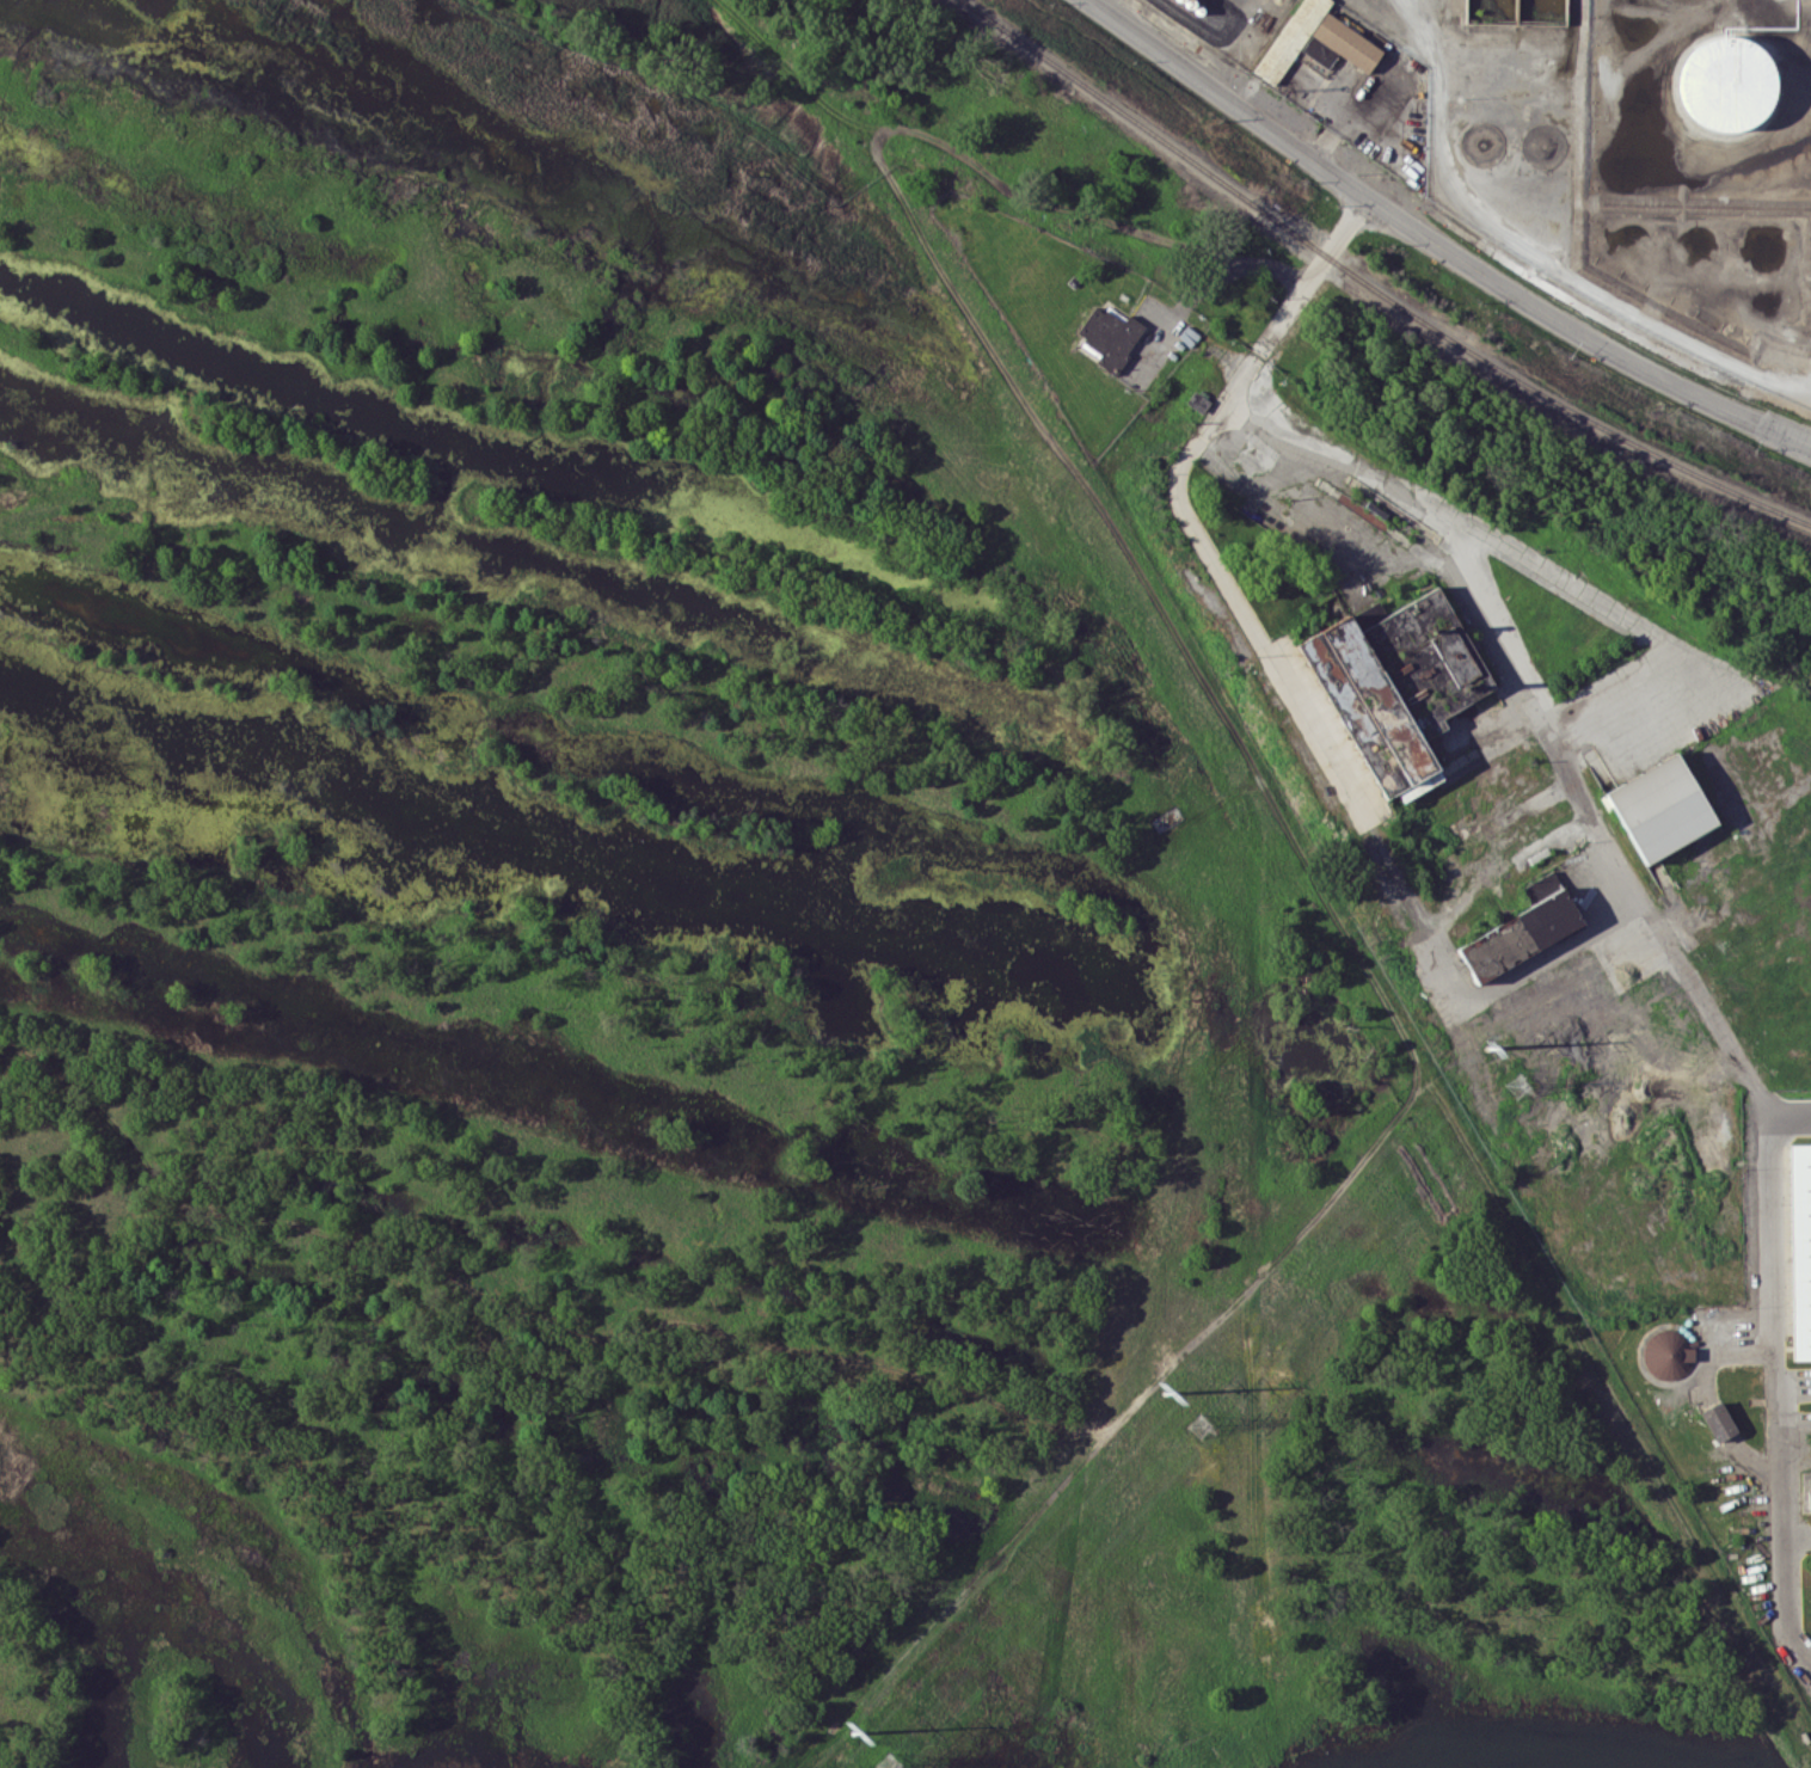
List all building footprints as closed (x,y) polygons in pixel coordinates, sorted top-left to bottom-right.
[(1325,12),(1332,0),(1299,0),(1254,72),(1274,85),(1297,49),(1328,68),(1337,54),(1368,73),(1383,48),(1325,12)] [(1729,131),(1741,129),(1752,123),(1762,115),(1769,104),(1773,92),(1774,80),(1772,68),(1766,56),(1757,47),(1748,39),(1736,36),(1723,35),(1711,37),(1699,42),(1689,50),(1682,61),(1678,73),(1677,86),(1680,98),(1686,110),(1694,119),(1703,125),(1715,130),(1729,131)] [(1145,324),(1127,314),(1125,318),(1106,307),(1103,312),(1093,305),(1077,332),(1085,337),(1081,345),(1119,368),(1145,324)] [(1209,400),(1193,390),(1186,403),(1203,412),(1209,400)] [(1298,641),(1379,799),(1436,770),(1407,714),(1409,712),(1417,728),(1427,723),(1418,706),(1434,698),(1443,715),(1492,690),(1439,586),(1384,614),(1377,600),(1298,641)] [(1604,789),(1642,863),(1715,825),(1677,752),(1604,789)] [(1475,984),(1582,924),(1562,888),(1455,947),(1475,984)] [(1810,1360),(1810,1143),(1789,1144),(1792,1360),(1810,1360)] [(1645,1376),(1691,1378),(1693,1346),(1688,1346),(1688,1331),(1647,1330),(1645,1376)] [(1716,1442),(1737,1431),(1719,1400),(1699,1412),(1716,1442)]
